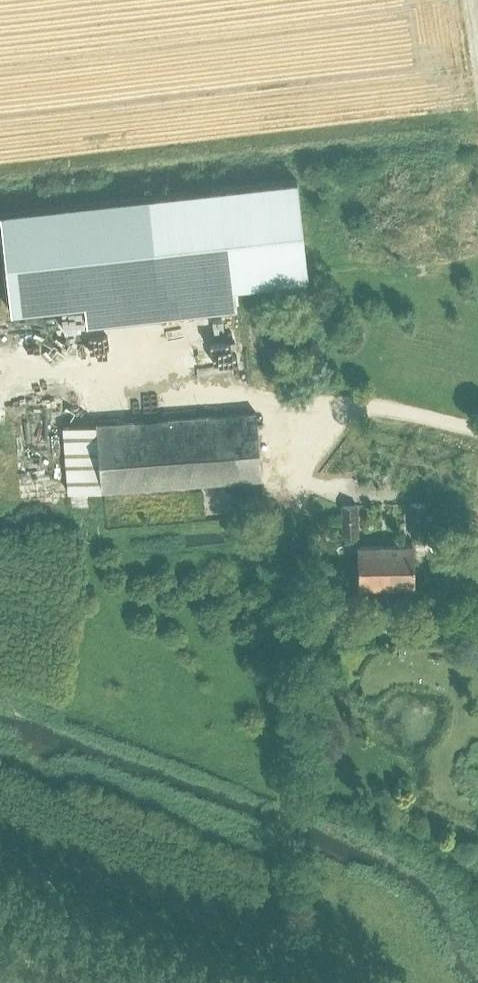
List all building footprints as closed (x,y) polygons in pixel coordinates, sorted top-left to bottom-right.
[(0,213),(0,219),(10,312),(84,304),(86,324),(162,316),(236,307),(237,307),(235,287),(309,279),(297,180),(148,197),(0,213)] [(64,428),(69,492),(262,477),(258,414),(64,428)] [(327,447),(336,431),(327,426),(318,441),(327,447)] [(407,503),(409,535),(427,534),(425,502),(407,503)] [(342,505),(344,537),(359,537),(357,504),(342,505)] [(358,545),(359,585),(415,583),(414,543),(358,545)]
